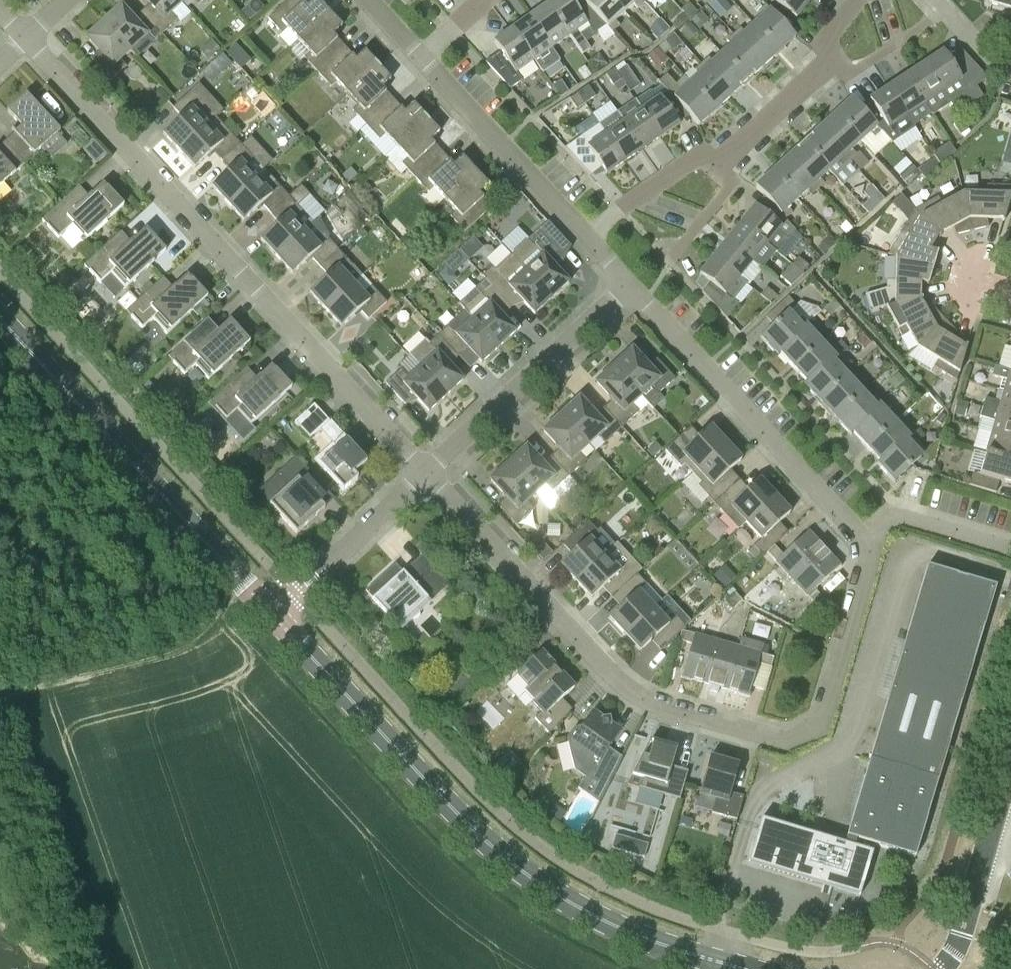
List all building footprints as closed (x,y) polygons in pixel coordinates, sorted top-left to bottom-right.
[(177,20),(171,13),(181,4),(177,0),(146,0),(154,8),(145,16),(162,34),(177,20)] [(266,11),(256,0),(255,0),(239,14),(250,25),(266,11)] [(301,0),(288,0),(268,19),(282,35),(287,30),(298,41),(329,13),(317,0),(315,0),(307,7),(301,0)] [(571,0),(555,0),(547,5),(569,36),(582,55),(590,49),(577,30),(587,23),(597,37),(609,29),(582,1),(575,6),(571,0)] [(619,26),(615,21),(624,13),(612,0),(583,0),(582,1),(609,29),(612,33),(619,26)] [(644,3),(642,0),(612,0),(624,13),(633,5),(638,9),(644,3)] [(731,12),(721,0),(716,0),(708,6),(720,21),(731,12)] [(809,1),(808,0),(771,0),(795,19),(809,1)] [(989,2),(1010,9),(1010,0),(990,0),(989,2)] [(551,48),(569,36),(547,5),(530,18),(551,48)] [(779,53),(795,38),(765,5),(758,12),(751,23),(779,53)] [(136,24),(121,8),(104,23),(129,51),(140,41),(146,49),(162,34),(145,16),(136,24)] [(317,73),(345,47),(333,35),(342,27),(329,13),(298,41),(309,53),(304,58),(317,73)] [(701,31),(708,24),(700,16),(693,23),(701,31)] [(533,61),(551,48),(530,18),(512,30),(533,61)] [(659,41),(669,32),(660,22),(650,31),(659,41)] [(110,82),(126,67),(120,60),(129,51),(104,23),(87,38),(103,55),(94,64),(110,82)] [(779,53),(751,23),(744,34),(740,29),(733,35),(763,67),(779,53)] [(512,92),(522,84),(515,74),(533,61),(512,30),(494,43),(502,54),(487,64),(512,92)] [(747,82),(763,67),(733,35),(726,41),(730,46),(721,54),(747,82)] [(671,51),(679,44),(673,37),(665,44),(671,51)] [(356,60),(345,47),(317,73),(331,88),(336,83),(347,94),(378,66),(364,52),(356,60)] [(987,77),(961,49),(947,58),(943,52),(924,64),(943,92),(954,84),(969,106),(983,96),(975,85),(987,77)] [(747,82),(721,54),(712,63),(708,58),(701,64),(731,97),(747,82)] [(624,82),(633,76),(625,64),(616,70),(624,82)] [(715,111),(731,97),(701,64),(694,70),(699,75),(689,84),(715,111)] [(924,104),(943,92),(924,64),(906,76),(924,104)] [(366,126),(394,100),(382,88),(390,80),(378,66),(347,94),(358,106),(352,111),(366,126)] [(613,86),(621,80),(614,70),(606,75),(613,86)] [(929,111),(924,104),(906,76),(888,88),(906,116),(911,123),(929,111)] [(559,100),(568,95),(561,84),(553,89),(559,100)] [(715,111),(689,84),(680,92),(676,87),(669,94),(699,126),(715,111)] [(179,151),(217,119),(223,114),(197,86),(173,108),(181,117),(163,134),(179,151)] [(585,104),(595,97),(588,87),(577,94),(585,104)] [(887,128),(906,116),(888,88),(869,101),(887,128)] [(577,110),(585,104),(577,94),(569,99),(577,110)] [(25,164),(60,131),(26,95),(7,112),(21,127),(4,142),(25,164)] [(660,138),(679,125),(660,98),(642,110),(660,138)] [(874,138),(881,132),(857,105),(851,99),(835,114),(861,142),(870,133),(874,138)] [(405,113),(394,100),(366,126),(379,140),(385,135),(396,147),(426,119),(413,105),(405,113)] [(642,150),(660,138),(642,110),(624,123),(642,150)] [(849,161),(856,155),(852,150),(861,142),(835,114),(819,129),(849,161)] [(221,161),(240,144),(217,119),(179,151),(195,169),(213,152),(221,161)] [(415,179),(442,153),(431,141),(439,133),(426,119),(396,147),(407,159),(401,164),(415,179)] [(960,136),(968,130),(961,120),(953,125),(960,136)] [(624,162),(642,150),(624,123),(606,135),(624,162)] [(624,162),(606,135),(600,127),(582,140),(581,137),(565,149),(590,176),(601,168),(606,175),(624,162)] [(842,167),(849,161),(819,129),(803,143),(829,171),(838,163),(842,167)] [(95,140),(85,150),(97,164),(108,154),(95,140)] [(4,142),(0,146),(0,186),(25,164),(4,142)] [(817,190),(824,184),(820,179),(829,171),(803,143),(787,158),(817,190)] [(227,204),(264,170),(240,144),(221,161),(230,171),(212,187),(227,204)] [(939,163),(949,157),(942,146),(932,152),(939,163)] [(454,166),(442,153),(415,179),(428,193),(434,188),(445,200),(475,172),(462,158),(454,166)] [(810,197),(817,190),(787,158),(771,172),(797,200),(806,192),(810,197)] [(907,185),(919,174),(911,165),(898,176),(907,185)] [(270,214),(289,197),(264,170),(227,204),(243,222),(262,205),(270,214)] [(464,232),(492,207),(479,194),(488,186),(475,172),(445,200),(455,212),(450,217),(464,232)] [(785,220),(792,213),(788,209),(797,200),(771,172),(755,188),(770,204),(785,220)] [(366,202),(374,195),(365,185),(357,192),(366,202)] [(986,185),(986,193),(962,193),(971,231),(988,227),(986,220),(1002,220),(1001,222),(1002,222),(997,237),(998,238),(1003,222),(1010,196),(1010,186),(986,185)] [(276,257),(313,223),(297,206),(309,195),(301,186),(289,197),(270,214),(279,223),(261,240),(276,257)] [(88,197),(79,187),(42,221),(59,239),(69,229),(83,244),(123,206),(107,188),(95,199),(91,195),(88,197)] [(873,208),(883,199),(878,193),(868,202),(873,208)] [(971,231),(962,193),(941,205),(938,198),(914,211),(940,237),(941,236),(940,235),(953,228),(955,235),(971,231)] [(300,207),(315,221),(326,210),(310,195),(300,207)] [(900,215),(908,208),(898,196),(889,203),(900,215)] [(785,220),(770,204),(761,212),(755,206),(741,224),(767,244),(775,251),(793,229),(785,220)] [(940,237),(914,211),(887,255),(892,256),(932,269),(937,252),(930,250),(938,237),(939,238),(940,237)] [(319,267),(337,250),(330,242),(317,220),(313,223),(276,257),(292,275),(310,258),(319,267)] [(846,221),(839,229),(846,235),(853,228),(846,221)] [(548,222),(512,256),(551,299),(569,283),(552,265),(571,247),(548,222)] [(753,261),(767,244),(741,224),(727,241),(753,261)] [(130,243),(121,233),(84,267),(101,284),(111,275),(125,289),(165,251),(149,234),(137,245),(133,241),(130,243)] [(822,254),(832,245),(825,237),(815,246),(822,254)] [(739,278),(753,261),(727,241),(713,258),(739,278)] [(325,310),(353,284),(362,276),(337,250),(319,267),(328,276),(309,293),(325,310)] [(551,299),(512,256),(485,280),(508,305),(517,297),(534,315),(551,299)] [(928,286),(932,270),(892,256),(891,280),(884,280),(885,286),(863,291),(868,310),(882,304),(884,309),(886,308),(921,300),(919,282),(928,286)] [(726,319),(739,304),(732,298),(745,283),(739,278),(713,258),(699,275),(710,283),(702,293),(726,319)] [(792,266),(802,274),(808,266),(798,258),(792,266)] [(803,275),(802,274),(792,266),(791,265),(780,277),(790,287),(803,275)] [(172,288),(163,278),(126,312),(143,330),(153,320),(167,335),(207,297),(191,279),(179,290),(175,286),(172,288)] [(508,305),(485,280),(459,305),(464,311),(498,348),(516,332),(499,314),(508,305),(510,308),(511,308),(508,305)] [(363,294),(353,284),(325,310),(341,327),(359,311),(368,320),(386,303),(371,286),(363,294)] [(770,304),(776,296),(766,288),(760,296),(770,304)] [(928,314),(921,301),(922,300),(922,299),(921,300),(886,308),(898,331),(906,327),(917,348),(945,321),(933,309),(928,314)] [(498,348),(464,311),(438,335),(455,354),(458,357),(455,354),(464,345),(481,364),(498,348)] [(797,323),(788,313),(760,339),(775,354),(807,324),(802,318),(797,323)] [(793,368),(821,343),(812,333),(817,329),(810,321),(807,324),(775,354),(777,356),(780,354),(793,368)] [(964,347),(951,339),(957,334),(945,321),(917,348),(937,361),(933,368),(956,382),(958,374),(959,374),(967,346),(966,346),(971,331),(970,330),(965,346),(964,347)] [(214,334),(205,324),(168,358),(185,375),(195,366),(209,380),(249,342),(233,325),(221,336),(217,332),(214,334)] [(455,354),(438,335),(428,344),(425,340),(408,356),(419,368),(445,397),(463,381),(446,363),(455,354)] [(863,349),(869,342),(863,335),(856,341),(863,349)] [(829,352),(821,343),(793,368),(807,383),(804,386),(806,388),(838,358),(841,355),(834,347),(829,352)] [(648,369),(632,351),(614,367),(641,396),(650,388),(657,395),(674,379),(656,360),(655,361),(656,362),(648,369)] [(819,402),(846,376),(839,368),(843,364),(838,358),(806,388),(819,402)] [(622,428),(639,412),(632,404),(641,396),(614,367),(596,383),(613,401),(604,409),(622,428)] [(1010,371),(994,367),(991,376),(1007,381),(1004,392),(1010,394),(1010,371)] [(445,397),(419,368),(409,377),(401,369),(385,384),(402,403),(411,394),(428,412),(445,397)] [(256,379),(247,369),(210,403),(226,421),(237,411),(250,426),(291,388),(275,370),(263,381),(259,377),(256,379)] [(834,419),(862,393),(853,384),(858,380),(851,372),(846,376),(819,402),(834,419)] [(892,388),(903,379),(896,372),(886,381),(892,388)] [(1004,392),(1000,403),(985,399),(982,408),(1010,417),(1010,394),(1004,392)] [(870,402),(862,393),(834,419),(848,433),(880,403),(875,398),(870,402)] [(595,418),(579,400),(561,416),(588,445),(597,436),(604,444),(622,428),(604,409),(595,418)] [(866,447),(894,422),(886,413),(890,409),(883,401),(880,403),(848,433),(850,435),(853,433),(866,447)] [(366,462),(314,405),(294,423),(309,440),(321,429),(334,444),(331,447),(334,450),(322,461),(330,469),(326,473),(343,491),(357,478),(354,474),(366,462)] [(982,408),(979,418),(995,422),(991,433),(1010,439),(1010,417),(982,408)] [(569,477),(586,461),(579,453),(588,445),(561,416),(543,432),(560,450),(551,458),(569,477)] [(902,431),(894,422),(866,447),(880,462),(877,465),(879,467),(911,437),(914,435),(907,427),(902,431)] [(694,442),(686,433),(691,428),(689,426),(664,450),(674,461),(682,454),(697,470),(725,443),(710,427),(694,442)] [(991,433),(985,454),(1010,462),(1010,439),(991,433)] [(893,482),(921,457),(912,447),(917,443),(911,437),(879,467),(893,482)] [(733,484),(725,475),(741,460),(725,443),(697,470),(712,486),(704,493),(713,504),(739,480),(738,479),(733,484)] [(543,466),(526,448),(508,465),(535,494),(544,485),(551,493),(569,477),(551,458),(543,466)] [(985,454),(979,475),(973,473),(969,486),(995,493),(999,482),(1010,485),(1010,462),(985,454)] [(296,534),(324,508),(311,494),(321,485),(295,457),(275,477),(286,489),(269,505),(296,534)] [(533,510),(526,502),(535,494),(508,465),(491,481),(507,499),(500,506),(499,505),(497,506),(516,526),(533,510)] [(774,496),(759,480),(743,495),(734,486),(740,481),(739,480),(713,504),(738,530),(746,523),(774,496)] [(782,537),(773,528),(790,513),(774,496),(746,523),(761,539),(753,546),(762,557),(766,553),(788,533),(787,532),(782,537)] [(612,548),(598,533),(587,522),(562,545),(564,547),(569,542),(576,550),(560,565),(576,582),(612,548)] [(791,580),(824,550),(808,533),(783,556),(774,547),(788,534),(788,533),(766,553),(791,580)] [(636,574),(641,570),(616,544),(612,548),(576,582),(591,599),(608,584),(616,593),(610,598),(611,598),(636,574)] [(816,606),(823,600),(814,590),(839,567),(824,550),(791,580),(816,606)] [(449,585),(422,556),(403,573),(395,564),(365,592),(398,627),(426,601),(429,604),(449,585)] [(915,857),(938,781),(996,587),(927,566),(847,836),(834,832),(834,833),(837,834),(835,841),(761,819),(754,844),(749,861),(759,864),(759,865),(823,884),(825,878),(833,880),(833,881),(834,882),(834,881),(859,895),(874,845),(915,857)] [(653,608),(638,592),(646,584),(636,574),(611,598),(612,599),(617,594),(625,603),(609,618),(625,635),(653,608)] [(732,611),(742,601),(735,594),(725,603),(732,611)] [(669,625),(653,608),(625,635),(640,652),(656,636),(664,645),(659,650),(660,652),(681,633),(681,631),(682,632),(686,628),(677,618),(669,625)] [(717,641),(682,632),(681,631),(681,633),(678,641),(691,645),(682,677),(704,684),(717,641)] [(726,690),(738,648),(717,641),(704,684),(711,686),(709,691),(717,694),(719,688),(726,690)] [(771,668),(773,658),(738,648),(726,690),(748,697),(758,664),(771,668)] [(549,734),(570,712),(562,703),(574,688),(541,652),(534,658),(521,659),(520,672),(517,675),(529,688),(525,693),(533,701),(532,702),(542,712),(534,719),(549,734)] [(439,712),(472,682),(463,672),(430,702),(439,712)] [(601,719),(592,712),(581,728),(576,729),(568,740),(569,745),(582,754),(577,760),(578,765),(587,771),(575,788),(596,803),(608,785),(622,758),(608,748),(620,732),(611,726),(609,717),(601,719)] [(680,800),(688,772),(671,768),(677,748),(650,741),(632,776),(642,779),(639,789),(680,800)] [(736,820),(743,797),(730,794),(738,766),(709,758),(699,795),(715,799),(711,813),(736,820)] [(611,849),(643,858),(647,845),(615,835),(611,849)]
